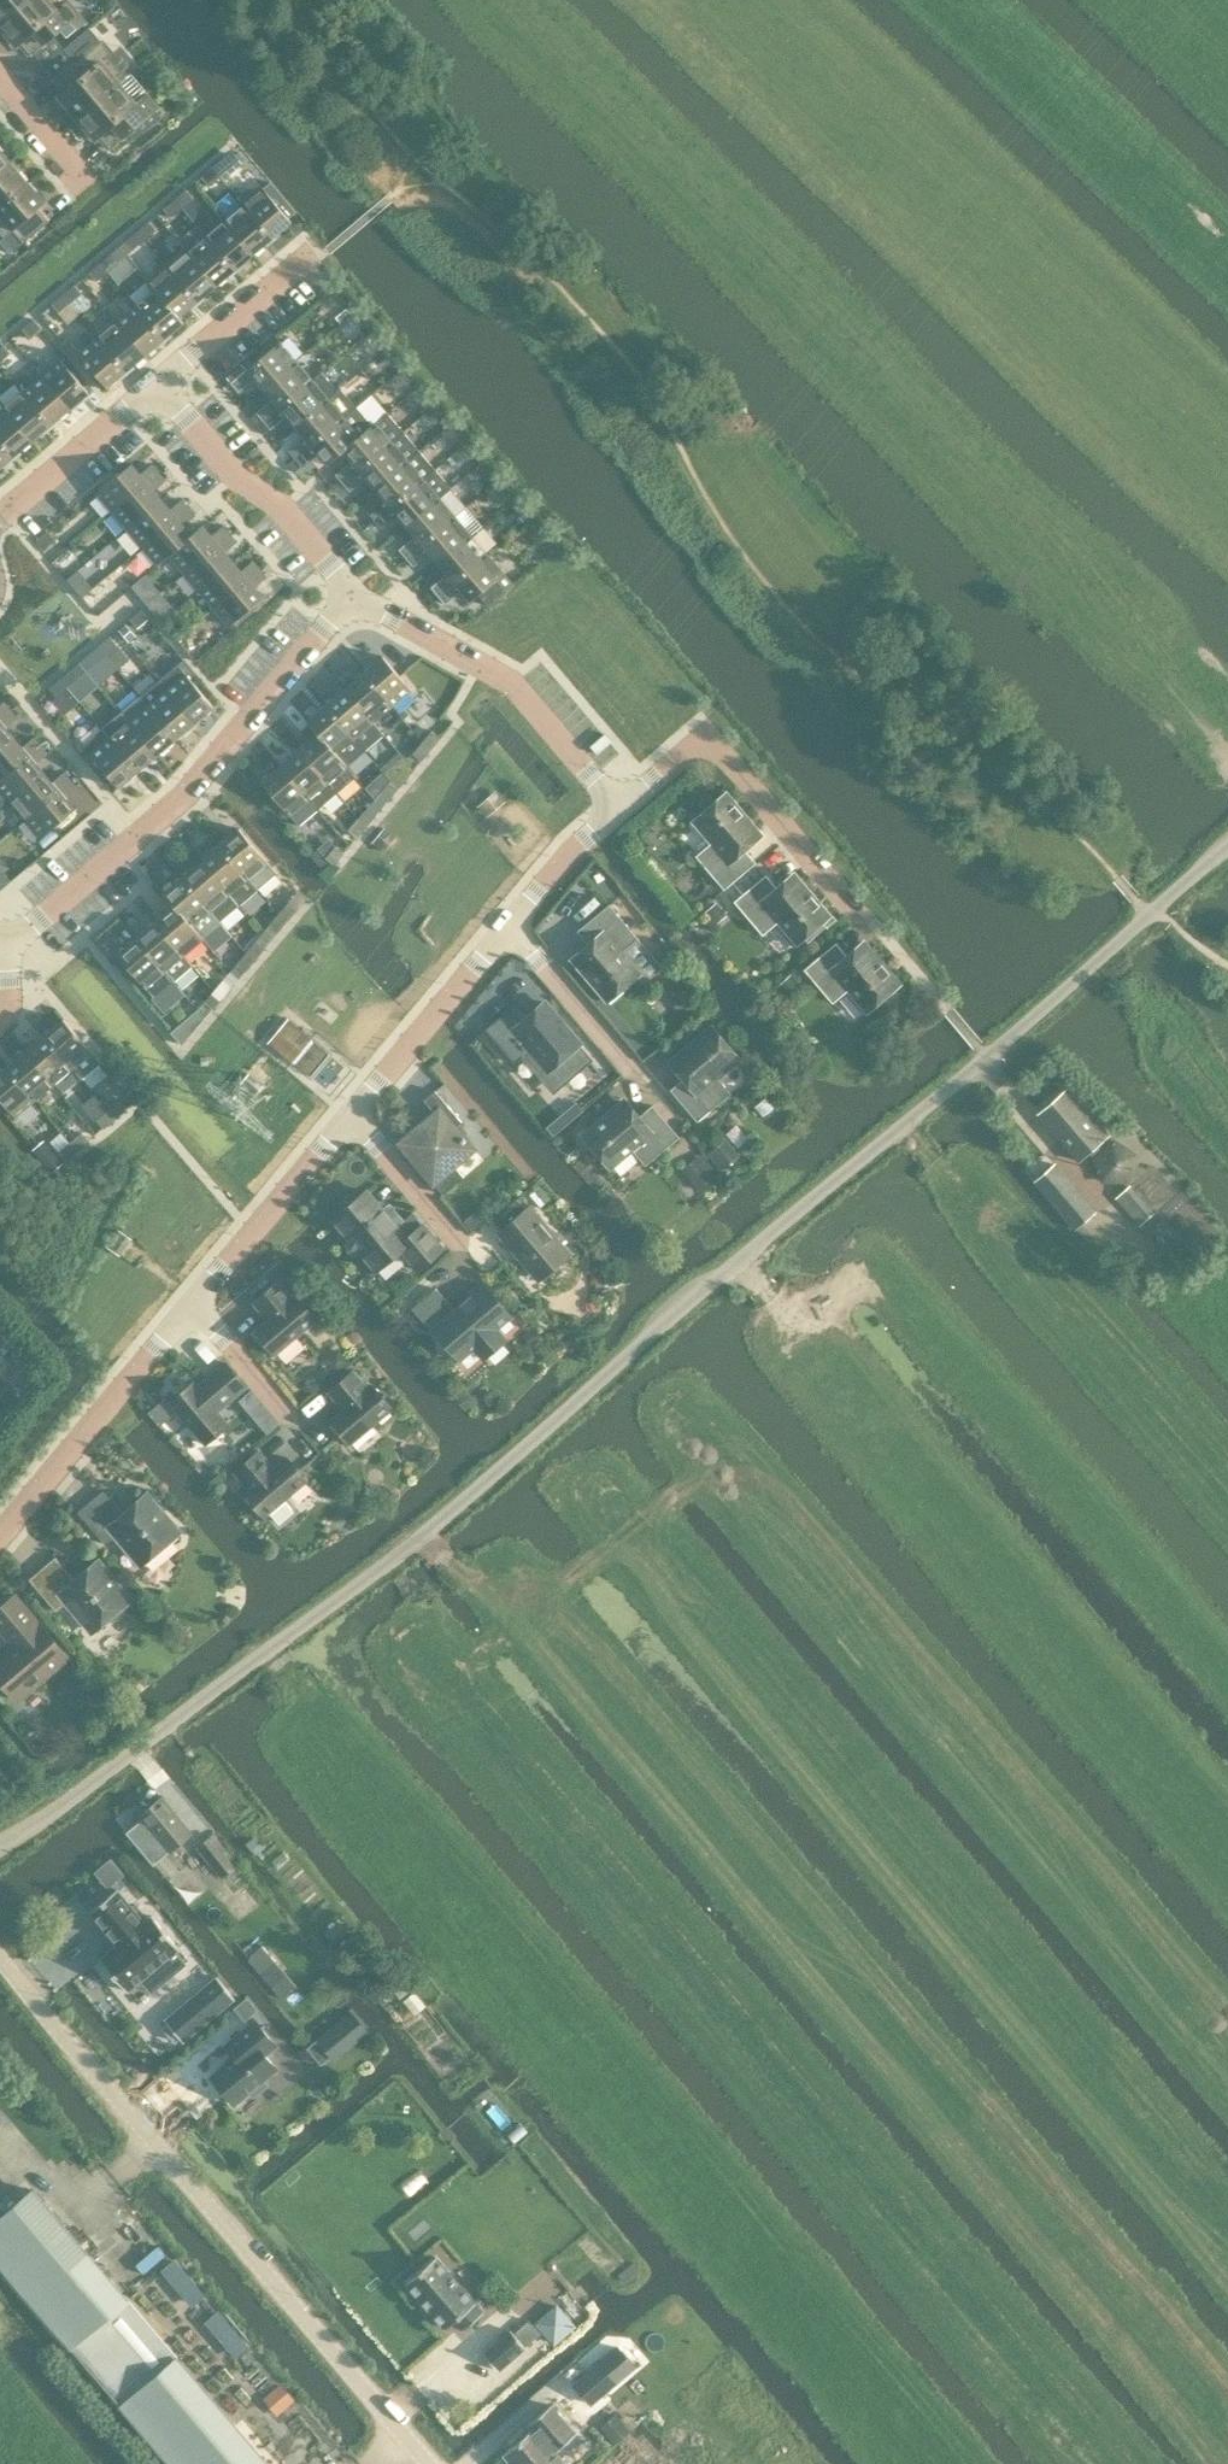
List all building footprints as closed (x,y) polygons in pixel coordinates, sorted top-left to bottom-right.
[(0,21),(0,30),(6,37),(8,35),(16,45),(20,41),(31,54),(34,51),(45,63),(65,47),(54,34),(57,32),(64,40),(85,22),(78,14),(66,0),(62,3),(59,0),(25,0),(0,21)] [(25,0),(0,0),(0,21),(25,0)] [(65,47),(45,63),(55,76),(52,79),(63,91),(59,94),(67,104),(65,106),(75,119),(124,76),(107,56),(110,53),(99,39),(88,27),(65,47)] [(124,76),(75,119),(86,131),(88,129),(96,139),(100,136),(110,148),(134,128),(140,135),(161,117),(155,110),(157,108),(145,94),(135,104),(117,83),(124,77),(124,76)] [(10,161),(0,149),(0,170),(10,161)] [(224,157),(213,167),(219,175),(223,179),(242,163),(239,159),(236,155),(228,162),(224,157)] [(0,170),(0,204),(27,181),(10,161),(0,170)] [(208,185),(219,175),(213,167),(201,177),(208,185)] [(0,204),(0,232),(4,237),(13,229),(23,242),(48,221),(38,208),(45,202),(27,181),(0,204)] [(244,204),(271,237),(291,221),(263,188),(244,204)] [(187,189),(175,199),(182,207),(194,197),(187,189)] [(170,217),(182,207),(175,199),(164,209),(170,217)] [(225,220),(253,253),(271,237),(244,204),(225,220)] [(206,236),(234,269),(253,253),(225,220),(206,236)] [(149,221),(137,231),(144,239),(156,229),(149,221)] [(133,249),(144,239),(137,231),(126,240),(133,249)] [(184,248),(215,285),(234,269),(206,236),(188,251),(185,248),(184,248)] [(166,264),(197,301),(215,285),(184,248),(166,264)] [(112,252),(99,263),(106,271),(119,261),(112,252)] [(95,280),(106,271),(99,263),(89,272),(95,280)] [(154,289),(183,322),(183,321),(179,316),(197,301),(166,264),(147,280),(154,289)] [(74,284),(62,295),(68,303),(81,292),(74,284)] [(135,305),(163,338),(183,322),(154,289),(135,305)] [(62,295),(51,304),(58,312),(68,303),(62,295)] [(117,321),(145,354),(163,338),(135,305),(117,321)] [(33,318),(22,328),(28,337),(40,327),(33,318)] [(97,337),(126,370),(145,354),(117,321),(97,337)] [(106,386),(126,370),(97,337),(78,353),(106,386)] [(254,377),(263,388),(296,360),(280,341),(247,369),(231,382),(238,391),(254,377)] [(0,347),(0,361),(10,352),(3,344),(0,347)] [(41,375),(69,408),(88,392),(60,359),(41,375)] [(256,412),(263,420),(306,384),(312,379),(296,360),(263,388),(272,399),(256,412)] [(306,384),(263,420),(270,428),(286,415),(295,426),(306,416),(340,388),(339,388),(337,390),(321,371),(312,379),(306,384)] [(22,391),(50,424),(69,408),(41,375),(22,391)] [(306,416),(295,426),(304,436),(288,450),(295,458),(306,449),(356,406),(340,388),(306,416)] [(3,407),(31,440),(50,424),(22,391),(3,407)] [(306,449),(295,458),(302,466),(318,453),(327,464),(343,450),(360,436),(387,412),(375,422),(375,421),(371,425),(356,406),(306,449)] [(13,456),(31,440),(3,407),(0,410),(0,441),(13,456)] [(343,450),(352,460),(336,474),(343,482),(403,431),(387,412),(360,436),(343,450)] [(403,431),(343,482),(350,490),(365,477),(374,487),(419,450),(403,431)] [(13,456),(0,441),(0,467),(13,456)] [(419,450),(374,487),(383,498),(368,511),(374,519),(435,469),(419,450)] [(96,492),(112,510),(158,472),(151,464),(140,473),(131,463),(96,492)] [(435,469),(374,519),(381,528),(397,514),(406,525),(440,497),(439,497),(451,487),(435,469)] [(158,472),(112,510),(128,530),(162,500),(154,490),(165,480),(158,472)] [(415,535),(399,549),(406,557),(455,516),(467,506),(451,487),(439,497),(440,497),(406,525),(415,535)] [(162,500),(128,530),(142,547),(187,507),(181,499),(169,509),(162,500)] [(187,507),(142,547),(157,564),(169,555),(191,534),(183,525),(195,516),(187,507)] [(438,562),(471,535),(471,534),(455,516),(406,557),(413,565),(429,551),(438,562)] [(191,534),(169,555),(184,573),(229,533),(222,525),(211,535),(202,525),(191,534)] [(229,533),(184,573),(199,591),(234,562),(225,551),(236,542),(229,533)] [(431,586),(438,595),(473,565),(487,553),(471,535),(438,562),(447,573),(431,586)] [(473,565),(438,595),(445,603),(461,589),(470,600),(479,593),(489,605),(513,585),(503,573),(487,553),(473,565)] [(234,562),(199,591),(214,609),(259,568),(252,561),(241,570),(234,562)] [(259,568),(214,609),(229,626),(263,597),(255,587),(266,577),(259,568)] [(141,609),(129,619),(136,627),(148,617),(141,609)] [(109,637),(97,646),(104,655),(105,654),(118,668),(128,659),(116,645),(109,637)] [(93,664),(104,655),(97,646),(86,656),(93,664)] [(391,705),(392,705),(411,689),(383,656),(364,672),(391,705)] [(166,690),(194,723),(213,706),(190,679),(196,674),(184,660),(178,664),(158,680),(166,690)] [(72,668),(60,678),(67,686),(78,677),(72,668)] [(363,672),(345,688),(373,721),(391,705),(364,672),(363,672)] [(60,678),(48,688),(55,696),(67,686),(60,678)] [(139,696),(175,739),(194,723),(166,690),(158,680),(139,696)] [(345,688),(326,704),(354,737),(365,750),(384,734),(373,721),(345,688)] [(121,712),(156,754),(175,739),(139,696),(121,712)] [(11,709),(4,701),(0,704),(0,718),(11,709)] [(318,733),(355,777),(356,776),(347,765),(365,750),(354,737),(326,704),(306,720),(317,733),(318,733)] [(0,718),(0,749),(14,736),(6,727),(18,718),(11,709),(0,718)] [(102,728),(137,770),(156,754),(121,712),(102,728)] [(118,787),(137,770),(102,728),(83,744),(118,787)] [(432,730),(423,742),(431,748),(440,737),(432,730)] [(327,782),(336,793),(355,777),(318,733),(317,733),(299,749),(327,782)] [(0,749),(0,779),(41,745),(34,736),(22,746),(14,736),(0,749)] [(423,742),(413,754),(421,760),(431,748),(423,742)] [(0,779),(0,790),(10,801),(44,772),(36,763),(48,753),(41,745),(0,779)] [(280,765),(318,809),(336,793),(327,782),(299,749),(280,765)] [(298,825),(318,809),(280,765),(261,781),(298,825)] [(400,768),(390,780),(398,787),(408,776),(400,768)] [(44,772),(10,801),(24,819),(70,780),(63,772),(52,781),(44,772)] [(70,780),(24,819),(40,837),(75,808),(66,798),(77,788),(70,780)] [(398,787),(390,780),(380,792),(389,799),(398,787)] [(486,816),(505,801),(496,790),(477,805),(486,816)] [(742,847),(760,832),(726,792),(693,820),(711,842),(696,855),(724,889),(756,862),(742,847)] [(368,807),(358,818),(366,825),(376,814),(368,807)] [(348,830),(357,837),(366,825),(358,818),(348,830)] [(383,852),(396,837),(385,827),(372,842),(383,852)] [(219,844),(257,889),(277,873),(239,828),(219,844)] [(201,860),(238,905),(257,889),(219,844),(201,860)] [(326,857),(334,864),(344,852),(335,846),(326,857)] [(323,870),(330,863),(326,857),(318,848),(310,854),(323,870)] [(182,876),(220,921),(238,905),(201,860),(182,876)] [(797,944),(830,915),(796,875),(779,890),(766,874),(734,901),(762,935),(778,922),(797,944)] [(573,886),(580,894),(587,894),(595,886),(584,875),(573,886)] [(182,876),(162,892),(173,905),(174,905),(202,938),(214,951),(232,936),(220,921),(182,876)] [(288,902),(278,914),(286,921),(296,909),(288,902)] [(590,946),(573,961),(607,1001),(638,975),(645,983),(663,967),(637,937),(609,904),(607,906),(579,929),(577,931),(590,946)] [(173,905),(155,921),(183,954),(202,938),(174,905),(173,905)] [(268,926),(277,932),(286,921),(278,914),(268,926)] [(155,921),(136,937),(174,981),(192,965),(183,954),(155,921)] [(117,953),(154,997),(174,981),(136,937),(117,953)] [(256,941),(246,952),(254,959),(264,947),(256,941)] [(866,1012),(900,983),(866,943),(849,958),(836,942),(804,969),(832,1003),(848,990),(866,1012)] [(236,964),(244,971),(254,959),(246,952),(236,964)] [(223,979),(214,991),(222,997),(232,986),(223,979)] [(204,1002),(212,1009),(222,997),(214,991),(204,1002)] [(517,1002),(486,1028),(514,1062),(521,1056),(530,1049),(559,1083),(588,1058),(578,1046),(580,1044),(582,1043),(548,1003),(531,1017),(517,1002)] [(198,1009),(171,1032),(182,1045),(205,1017),(198,1009)] [(63,1018),(44,1034),(72,1067),(81,1078),(100,1062),(91,1051),(63,1018)] [(268,1042),(292,1063),(312,1038),(288,1018),(268,1042)] [(717,1077),(740,1058),(711,1025),(671,1059),(686,1076),(670,1089),(697,1121),(730,1093),(717,1077)] [(44,1035),(25,1050),(53,1083),(72,1067),(44,1035)] [(25,1050),(6,1066),(34,1099),(53,1083),(25,1050)] [(6,1066),(0,1071),(0,1098),(15,1115),(34,1099),(6,1066)] [(1078,1160),(1108,1134),(1087,1110),(1086,1112),(1066,1089),(1038,1114),(1078,1160)] [(454,1166),(474,1149),(455,1127),(462,1121),(435,1090),(424,1100),(434,1113),(399,1142),(443,1194),(464,1176),(454,1166)] [(104,1102),(109,1109),(108,1110),(115,1118),(126,1108),(120,1100),(116,1103),(111,1096),(104,1102)] [(645,1165),(679,1136),(652,1105),(636,1118),(622,1101),(582,1134),(610,1168),(632,1149),(645,1165)] [(96,1120),(103,1128),(115,1118),(108,1110),(96,1120)] [(82,1132),(70,1142),(77,1150),(89,1140),(82,1132)] [(1135,1155),(1113,1141),(1095,1156),(1104,1181),(1128,1179),(1135,1155)] [(59,1151),(66,1160),(77,1150),(70,1142),(59,1151)] [(681,1169),(699,1190),(719,1174),(701,1153),(681,1169)] [(1055,1162),(1034,1180),(1035,1182),(1076,1228),(1094,1211),(1097,1209),(1055,1162)] [(1153,1212),(1131,1186),(1117,1197),(1139,1223),(1153,1212)] [(333,1219),(349,1238),(348,1239),(347,1240),(346,1242),(346,1243),(346,1245),(346,1246),(346,1249),(347,1251),(348,1252),(349,1253),(351,1254),(353,1255),(355,1256),(357,1256),(359,1255),(361,1254),(363,1253),(376,1269),(400,1249),(417,1270),(443,1248),(422,1224),(406,1238),(396,1225),(399,1222),(386,1207),(383,1210),(366,1191),(358,1198),(357,1197),(356,1196),(354,1196),(351,1195),(349,1195),(347,1195),(345,1196),(343,1197),(342,1198),(341,1200),(340,1203),(340,1205),(340,1206),(341,1209),(342,1211),(333,1219)] [(538,1280),(570,1253),(530,1206),(526,1209),(516,1198),(492,1219),(501,1230),(498,1233),(538,1280)] [(394,1292),(415,1275),(406,1264),(385,1281),(394,1292)] [(275,1354),(316,1319),(296,1295),(293,1298),(278,1281),(252,1303),(267,1319),(255,1330),(275,1354)] [(496,1328),(511,1315),(484,1284),(454,1310),(436,1288),(412,1308),(431,1331),(434,1329),(459,1359),(474,1347),(483,1358),(505,1339),(496,1328)] [(218,1411),(246,1388),(224,1361),(196,1385),(193,1381),(169,1402),(204,1444),(228,1423),(218,1411)] [(350,1443),(392,1409),(371,1384),(368,1387),(354,1370),(328,1392),(342,1409),(330,1419),(350,1443)] [(265,1516),(269,1512),(277,1521),(280,1521),(292,1511),(292,1509),(284,1499),(306,1481),(286,1457),(273,1467),(259,1450),(234,1472),(248,1488),(244,1491),(265,1516)] [(140,1563),(177,1531),(146,1495),(124,1513),(103,1489),(77,1511),(105,1543),(116,1534),(140,1563)] [(92,1630),(128,1599),(98,1562),(75,1581),(55,1556),(28,1578),(56,1610),(67,1601),(92,1630)] [(67,1656),(39,1623),(38,1624),(14,1595),(0,1607),(0,1628),(14,1645),(0,1656),(0,1679),(16,1699),(67,1656)] [(142,1820),(127,1832),(131,1836),(154,1864),(154,1863),(168,1852),(191,1832),(162,1796),(138,1816),(142,1820)] [(234,1866),(211,1836),(197,1847),(220,1877),(234,1866)] [(128,1991),(158,1965),(169,1978),(186,1964),(175,1951),(178,1948),(151,1916),(144,1922),(117,1889),(90,1912),(117,1944),(101,1958),(128,1991)] [(262,1945),(247,1959),(260,1973),(275,1960),(262,1945)] [(216,1977),(165,2019),(168,2023),(163,2028),(175,2042),(180,2037),(183,2041),(234,1999),(216,1977)] [(234,2057),(211,2077),(234,2104),(249,2091),(252,2096),(266,2084),(262,2079),(276,2068),(264,2054),(275,2045),(255,2021),(225,2046),(234,2057)] [(0,2215),(0,2266),(10,2278),(66,2229),(31,2189),(0,2215)] [(66,2229),(10,2278),(70,2348),(127,2300),(66,2229)] [(463,2329),(483,2312),(436,2256),(406,2281),(446,2327),(455,2320),(463,2329)] [(70,2348),(119,2404),(170,2463),(267,2463),(175,2356),(127,2300),(70,2348)] [(556,2303),(534,2323),(554,2345),(576,2325),(556,2303)] [(529,2319),(514,2333),(525,2346),(540,2333),(529,2319)] [(498,2370),(525,2346),(511,2330),(483,2353),(498,2370)] [(503,2453),(513,2463),(566,2463),(556,2452),(576,2434),(564,2420),(550,2404),(529,2423),(533,2427),(503,2453)]
